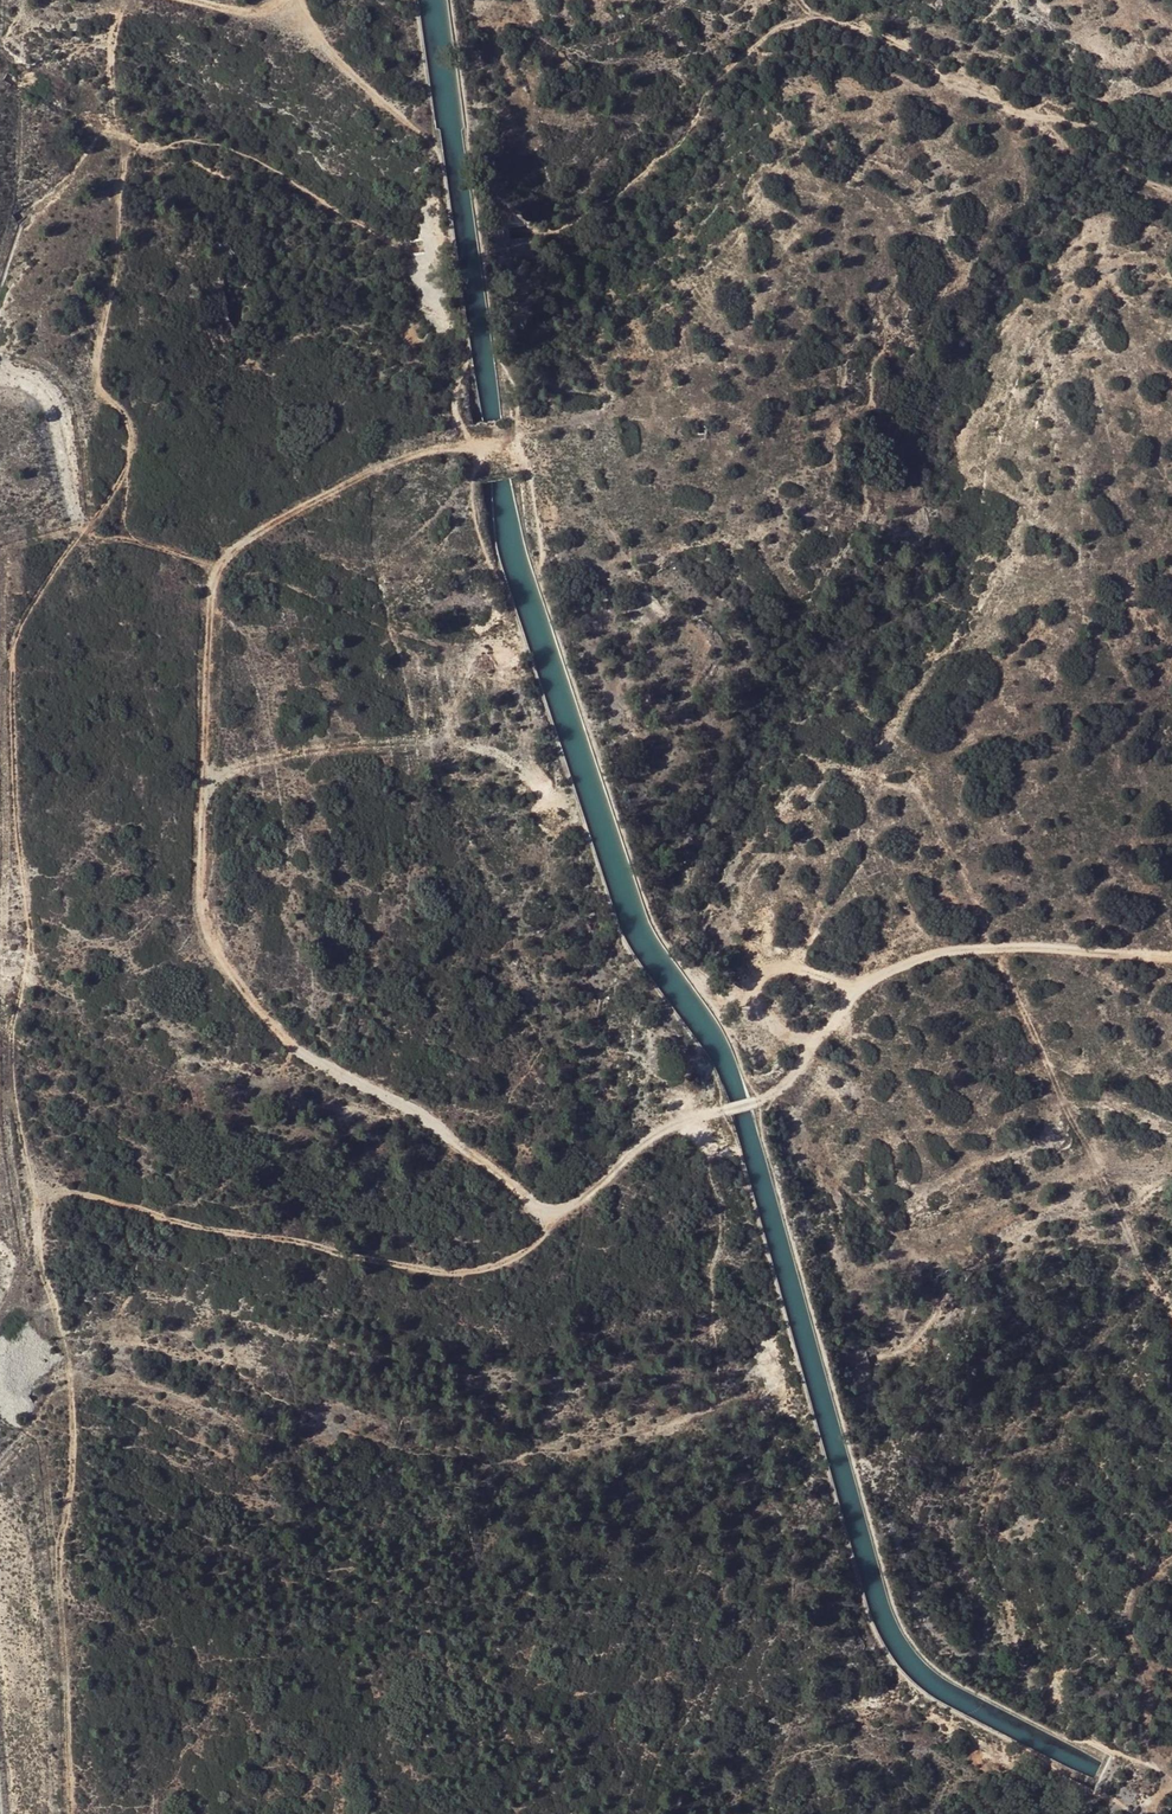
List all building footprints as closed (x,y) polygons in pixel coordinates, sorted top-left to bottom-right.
[(707,973),(700,962),(690,970),(697,980),(707,973)]
